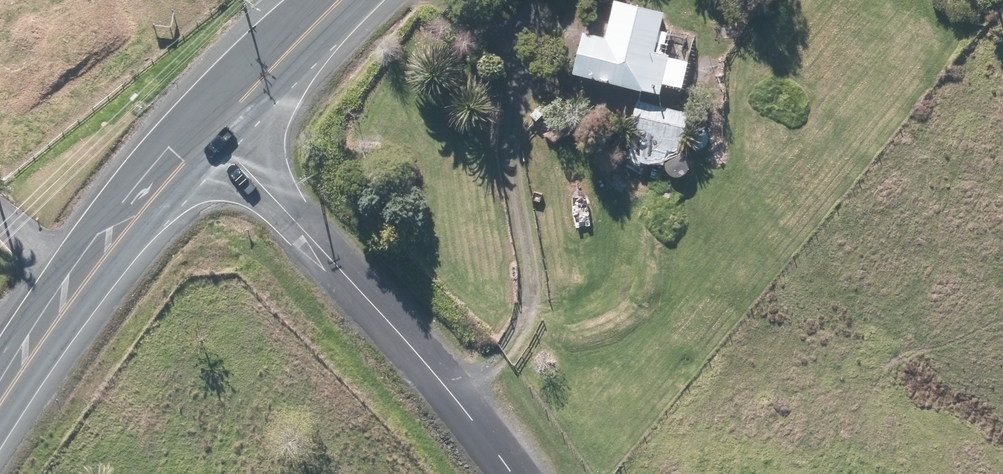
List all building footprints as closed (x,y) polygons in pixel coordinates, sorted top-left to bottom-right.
[(662,93),(665,84),(684,88),(691,60),(669,55),(675,32),(663,30),(667,11),(619,0),(615,0),(607,36),(584,30),(574,73),(662,93)] [(690,112),(637,99),(630,129),(684,141),(690,112)] [(540,105),(530,114),(537,120),(546,111),(540,105)] [(598,178),(594,195),(603,196),(607,180),(598,178)]
